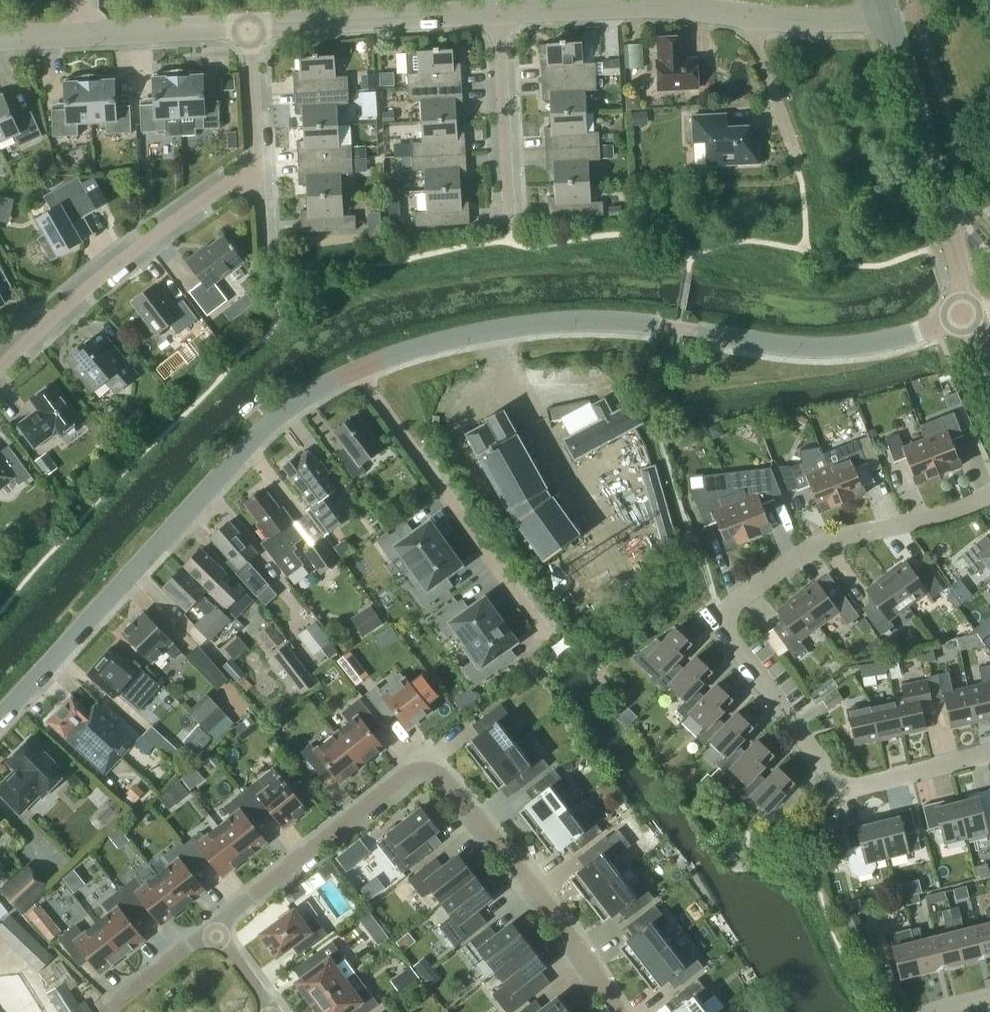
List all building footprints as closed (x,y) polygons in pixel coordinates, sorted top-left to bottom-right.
[(686,35),(657,37),(658,59),(656,59),(658,90),(698,88),(696,57),(687,58),(686,35)] [(650,63),(647,40),(633,41),(636,65),(650,63)] [(539,43),(540,58),(541,79),(596,76),(595,62),(583,63),(582,41),(539,43)] [(407,87),(462,84),(461,62),(453,63),(452,49),(405,51),(407,87)] [(294,92),(348,89),(348,76),(336,76),(334,55),(299,57),(300,71),(293,71),(294,92)] [(603,59),(604,74),(620,73),(620,58),(603,59)] [(181,135),(180,117),(177,69),(153,73),(154,103),(140,104),(140,105),(141,131),(167,130),(167,136),(181,135)] [(177,69),(180,117),(181,135),(197,134),(196,128),(220,127),(218,101),(219,101),(219,100),(204,101),(202,70),(177,69)] [(374,73),(362,73),(363,88),(375,87),(374,73)] [(77,123),(92,122),(89,74),(64,78),(66,108),(51,109),(51,110),(52,110),(53,136),(78,135),(77,123)] [(89,74),(92,122),(106,121),(106,133),(131,132),(130,106),(130,105),(115,106),(114,75),(89,74)] [(221,76),(222,89),(235,88),(235,76),(221,76)] [(596,90),(596,76),(541,79),(543,100),(550,100),(551,113),(586,111),(584,91),(596,90)] [(393,78),(381,78),(381,88),(393,87),(393,78)] [(463,105),(462,84),(407,87),(408,101),(420,100),(421,121),(457,119),(456,105),(463,105)] [(349,103),(348,89),(294,92),(295,114),(302,113),(303,127),(338,125),(337,104),(349,103)] [(14,135),(19,146),(42,135),(32,111),(32,110),(13,119),(1,91),(0,91),(0,141),(14,135)] [(641,108),(640,94),(625,95),(626,109),(641,108)] [(383,121),(394,121),(394,111),(382,111),(383,121)] [(587,132),(586,111),(551,113),(551,127),(544,127),(545,148),(599,145),(599,131),(587,132)] [(632,112),(633,124),(648,124),(647,111),(632,112)] [(726,113),(692,115),(693,142),(706,141),(707,165),(760,163),(759,141),(750,141),(750,126),(727,127),(726,113)] [(457,132),(457,119),(421,121),(423,142),(411,142),(411,156),(466,153),(464,132),(457,132)] [(339,146),(338,125),(303,127),(304,140),(297,141),(298,162),(352,159),(351,145),(339,146)] [(600,159),(599,145),(545,148),(546,169),(554,169),(554,183),(590,181),(588,160),(600,159)] [(467,174),(466,153),(411,156),(412,170),(424,169),(425,190),(460,188),(460,175),(467,174)] [(354,158),(354,172),(368,171),(367,157),(359,157),(354,158)] [(353,173),(352,159),(298,162),(299,183),(306,183),(307,196),(342,194),(341,174),(353,173)] [(97,209),(79,176),(44,196),(52,210),(37,219),(46,235),(40,238),(51,258),(81,241),(68,218),(81,211),(84,216),(97,209)] [(591,201),(590,181),(554,183),(555,196),(548,197),(549,218),(603,215),(603,201),(591,201)] [(461,202),(460,188),(425,190),(427,211),(415,212),(415,226),(470,223),(468,201),(461,202)] [(18,217),(20,196),(2,193),(0,207),(0,214),(18,217)] [(342,194),(307,196),(308,210),(301,210),(302,232),(356,229),(355,214),(343,215),(342,194)] [(621,205),(608,205),(609,214),(621,214),(621,205)] [(202,281),(191,289),(189,291),(207,315),(228,300),(215,282),(243,261),(223,235),(202,252),(200,250),(186,260),(202,281)] [(178,334),(197,319),(182,299),(172,307),(154,284),(133,300),(158,333),(170,323),(178,334)] [(214,337),(206,326),(198,333),(206,344),(214,337)] [(137,375),(106,338),(96,346),(89,338),(67,358),(94,390),(106,379),(117,391),(137,375)] [(53,382),(30,399),(38,410),(18,424),(34,446),(52,433),(55,437),(63,431),(68,432),(74,427),(75,423),(81,418),(53,382)] [(574,459),(642,423),(632,403),(612,413),(604,398),(592,405),(599,420),(563,439),(574,459)] [(509,510),(516,520),(552,496),(555,494),(549,487),(546,489),(524,448),(532,444),(524,428),(512,435),(506,426),(510,423),(503,408),(486,418),(489,423),(487,424),(486,423),(466,434),(509,510)] [(925,438),(939,474),(961,465),(951,440),(963,435),(954,411),(941,416),(946,429),(925,438)] [(365,470),(360,464),(382,448),(356,415),(334,431),(348,451),(339,458),(354,478),(365,470)] [(720,422),(708,427),(712,439),(725,435),(720,422)] [(916,482),(939,474),(925,438),(903,446),(898,433),(885,438),(895,462),(906,457),(916,482)] [(867,463),(857,439),(823,453),(842,502),(865,493),(855,468),(867,463)] [(842,502),(823,453),(820,446),(800,449),(802,461),(789,466),(787,462),(779,466),(788,491),(797,487),(798,489),(797,489),(797,490),(810,485),(820,511),(842,502)] [(322,461),(317,464),(308,451),(299,457),(298,456),(295,458),(292,457),(287,460),(287,464),(284,466),(312,505),(306,510),(324,534),(343,519),(326,496),(335,489),(325,475),(330,472),(322,461)] [(46,452),(35,460),(46,475),(57,467),(46,452)] [(14,477),(19,484),(31,475),(14,453),(3,461),(0,457),(0,488),(14,477)] [(664,551),(678,547),(655,465),(640,469),(664,551)] [(762,504),(774,500),(775,499),(774,498),(773,497),(781,493),(773,472),(772,472),(770,467),(723,472),(749,538),(772,529),(762,504)] [(726,547),(749,538),(723,472),(703,474),(705,487),(692,492),(705,526),(717,522),(726,547)] [(303,563),(293,550),(297,547),(294,543),(303,536),(292,522),(293,521),(283,508),(279,507),(264,488),(245,503),(259,522),(257,524),(268,539),(262,543),(287,575),(303,563)] [(580,535),(552,496),(516,520),(515,521),(544,561),(580,535)] [(258,553),(229,521),(210,538),(229,559),(226,561),(256,595),(269,584),(248,561),(258,553)] [(404,525),(379,543),(393,562),(402,554),(412,568),(446,543),(430,521),(411,535),(404,525)] [(986,535),(961,554),(975,573),(987,564),(989,567),(989,540),(986,535)] [(347,555),(359,550),(354,538),(342,543),(347,555)] [(321,573),(337,561),(321,539),(305,550),(321,573)] [(462,565),(446,543),(412,568),(422,581),(412,589),(426,607),(450,589),(443,579),(462,565)] [(201,548),(183,567),(206,589),(206,590),(209,592),(226,608),(245,589),(239,583),(232,590),(221,579),(227,573),(225,571),(225,569),(221,564),(218,564),(201,548)] [(905,561),(886,575),(908,606),(928,592),(932,598),(944,589),(924,562),(913,571),(905,561)] [(202,593),(206,590),(206,589),(183,567),(163,588),(187,611),(195,602),(206,614),(195,625),(210,640),(231,619),(216,605),(215,606),(202,593)] [(889,620),(908,606),(886,575),(867,589),(874,599),(862,607),(881,634),(893,625),(889,620)] [(859,615),(857,612),(835,582),(830,586),(825,579),(818,584),(816,581),(797,595),(819,626),(838,612),(847,624),(859,615)] [(800,640),(819,626),(797,595),(777,609),(785,619),(773,628),(795,657),(806,649),(800,640)] [(459,602),(435,619),(448,638),(457,631),(467,644),(501,619),(485,597),(466,611),(459,602)] [(384,623),(371,604),(350,618),(363,637),(384,623)] [(143,612),(123,632),(152,661),(165,649),(173,658),(181,651),(143,612)] [(856,623),(863,632),(872,626),(865,616),(856,623)] [(501,619),(467,644),(477,658),(467,665),(481,683),(505,665),(498,655),(517,641),(501,619)] [(298,635),(320,663),(338,649),(316,621),(298,635)] [(284,639),(283,638),(286,636),(276,623),(273,626),(271,623),(257,634),(269,650),(284,639)] [(676,627),(662,642),(657,637),(632,657),(656,680),(656,681),(664,689),(668,685),(684,668),(676,660),(692,643),(676,627)] [(245,634),(232,645),(240,655),(253,644),(245,634)] [(891,656),(903,652),(895,641),(886,648),(891,656)] [(303,692),(315,682),(286,644),(273,654),(303,692)] [(165,722),(180,706),(141,666),(134,660),(130,664),(111,648),(87,675),(113,698),(131,677),(146,692),(141,698),(165,722)] [(366,670),(351,652),(339,662),(353,680),(366,670)] [(685,717),(689,713),(705,696),(697,688),(713,671),(697,655),(684,668),(668,685),(684,700),(676,709),(685,717)] [(222,665),(246,691),(252,686),(242,675),(244,672),(231,657),(222,665)] [(860,666),(862,677),(886,673),(884,662),(860,666)] [(975,721),(989,718),(989,664),(979,667),(982,683),(967,686),(975,721)] [(952,727),(975,721),(967,686),(953,689),(948,671),(927,676),(933,703),(946,700),(952,727)] [(394,709),(409,728),(431,710),(401,672),(380,688),(377,685),(366,693),(385,717),(394,709)] [(932,703),(929,690),(926,678),(903,683),(906,696),(894,698),(902,733),(925,728),(920,706),(932,703)] [(705,745),(709,741),(709,740),(725,724),(717,716),(734,699),(717,683),(705,696),(689,713),(705,728),(696,737),(705,745)] [(460,697),(466,706),(484,696),(478,686),(460,697)] [(836,687),(822,698),(830,708),(844,698),(836,687)] [(105,773),(140,735),(100,699),(89,711),(71,694),(47,721),(105,773)] [(350,722),(337,732),(363,765),(384,748),(369,729),(378,722),(360,698),(342,712),(350,722)] [(902,733),(894,698),(871,703),(879,738),(902,733)] [(465,745),(482,767),(515,741),(505,728),(514,721),(500,703),(477,721),(484,731),(465,745)] [(855,744),(879,738),(871,703),(848,708),(855,744)] [(218,705),(200,722),(208,731),(227,714),(218,705)] [(726,773),(730,768),(745,751),(737,744),(754,727),(737,711),(725,724),(709,740),(709,741),(725,756),(717,764),(726,773)] [(259,727),(249,715),(233,728),(243,740),(259,727)] [(311,743),(301,751),(317,770),(326,763),(341,782),(363,765),(337,732),(315,749),(311,743)] [(134,743),(146,754),(155,744),(143,733),(134,743)] [(20,810),(40,791),(44,795),(67,772),(55,760),(55,756),(51,752),(47,752),(31,737),(9,760),(19,770),(14,776),(13,775),(0,788),(0,791),(20,810)] [(746,801),(750,796),(766,779),(758,771),(774,754),(758,739),(745,751),(730,768),(746,784),(738,792),(746,801)] [(515,741),(482,767),(499,789),(517,774),(525,784),(548,765),(535,747),(525,755),(515,741)] [(182,755),(171,745),(162,755),(173,765),(182,755)] [(778,766),(766,779),(750,796),(766,811),(758,820),(768,830),(788,809),(779,799),(795,782),(778,766)] [(273,767),(259,778),(242,792),(261,815),(270,808),(285,827),(307,809),(273,767)] [(725,773),(718,767),(710,775),(717,782),(725,773)] [(519,811),(536,832),(569,807),(558,794),(568,786),(554,768),(530,787),(538,796),(519,811)] [(135,782),(127,792),(136,800),(145,791),(135,782)] [(957,801),(966,837),(989,831),(989,789),(989,788),(977,791),(978,796),(957,801)] [(251,823),(261,815),(242,792),(225,806),(232,815),(219,826),(245,858),(266,841),(251,823)] [(93,813),(92,821),(98,828),(107,825),(118,814),(121,805),(114,799),(106,801),(93,813)] [(945,843),(966,837),(957,801),(936,806),(935,802),(922,805),(928,829),(940,825),(945,843)] [(438,829),(421,807),(377,842),(394,864),(396,862),(403,872),(427,853),(420,844),(438,829)] [(569,807),(536,832),(552,854),(571,839),(578,849),(602,831),(588,813),(579,820),(569,807)] [(878,821),(887,857),(909,852),(904,834),(917,831),(911,808),(898,811),(899,816),(878,821)] [(875,860),(887,857),(878,821),(857,826),(856,822),(843,825),(849,848),(846,852),(851,871),(856,875),(872,871),(876,865),(875,860)] [(223,875),(245,858),(219,826),(198,842),(194,837),(184,844),(199,864),(209,857),(223,875)] [(570,878),(587,899),(620,874),(610,861),(631,844),(619,828),(607,837),(606,835),(582,854),(589,863),(570,878)] [(360,838),(336,857),(347,872),(372,852),(360,838)] [(171,864),(157,874),(183,907),(205,890),(190,871),(199,864),(184,844),(181,840),(163,854),(171,864)] [(0,865),(0,889),(24,867),(12,854),(0,865)] [(432,889),(442,902),(475,876),(458,855),(439,869),(432,860),(408,878),(422,896),(432,889)] [(331,860),(317,870),(323,878),(332,871),(335,875),(340,872),(331,860)] [(975,865),(978,876),(989,874),(987,862),(975,865)] [(50,887),(28,863),(24,867),(0,889),(22,913),(50,887)] [(162,924),(183,907),(157,874),(150,865),(119,889),(138,913),(147,905),(162,924)] [(630,887),(620,874),(587,899),(604,921),(623,906),(630,916),(654,897),(640,880),(630,887)] [(475,876),(442,902),(452,915),(439,926),(455,946),(483,925),(473,912),(492,897),(475,876)] [(129,920),(138,913),(119,889),(102,903),(110,912),(97,923),(122,955),(144,939),(129,920)] [(917,893),(903,897),(905,905),(919,901),(917,893)] [(842,901),(844,911),(856,908),(863,907),(863,906),(861,898),(860,897),(842,901)] [(9,911),(0,899),(0,917),(9,911)] [(52,919),(39,903),(27,914),(40,930),(52,919)] [(620,947),(636,968),(669,943),(659,929),(669,922),(655,904),(631,923),(638,932),(620,947)] [(963,962),(984,956),(976,925),(964,928),(958,905),(950,907),(950,910),(963,962)] [(851,930),(863,923),(856,908),(844,914),(851,930)] [(984,956),(989,955),(989,908),(985,909),(988,922),(976,925),(984,956)] [(304,952),(328,934),(314,916),(305,923),(294,909),(261,934),(277,956),(296,942),(304,952)] [(943,967),(963,962),(950,910),(943,912),(945,920),(944,920),(947,932),(934,935),(943,967)] [(360,920),(370,933),(380,926),(370,912),(360,920)] [(53,955),(9,914),(0,924),(0,936),(37,971),(53,955)] [(101,972),(122,955),(97,923),(83,933),(76,924),(58,938),(77,961),(86,954),(101,972)] [(485,957),(495,970),(528,944),(512,923),(493,937),(485,928),(462,946),(476,964),(485,957)] [(910,928),(922,972),(943,967),(934,935),(922,938),(919,926),(910,928)] [(900,978),(922,972),(910,928),(889,934),(900,978)] [(296,982),(312,1004),(346,979),(336,966),(346,958),(332,940),(308,958),(315,968),(296,982)] [(680,956),(669,943),(636,968),(653,990),(672,975),(679,985),(703,966),(689,948),(680,956)] [(495,970),(506,983),(492,994),(507,1011),(512,1011),(536,993),(526,980),(545,965),(528,944),(495,970)] [(429,969),(422,961),(415,967),(422,975),(429,969)] [(436,977),(429,969),(422,975),(428,984),(436,977)] [(73,982),(67,972),(61,976),(64,981),(47,992),(60,1011),(93,1011),(86,1000),(80,1004),(67,985),(73,982)] [(402,974),(392,982),(401,993),(411,985),(402,974)] [(702,1003),(711,996),(698,978),(674,996),(681,1006),(673,1011),(709,1011),(702,1003)] [(312,1004),(318,1011),(347,1011),(348,1011),(367,1011),(379,1003),(366,985),(356,992),(346,979),(312,1004)] [(557,997),(539,1011),(531,1002),(518,1011),(569,1011),(557,997)]
